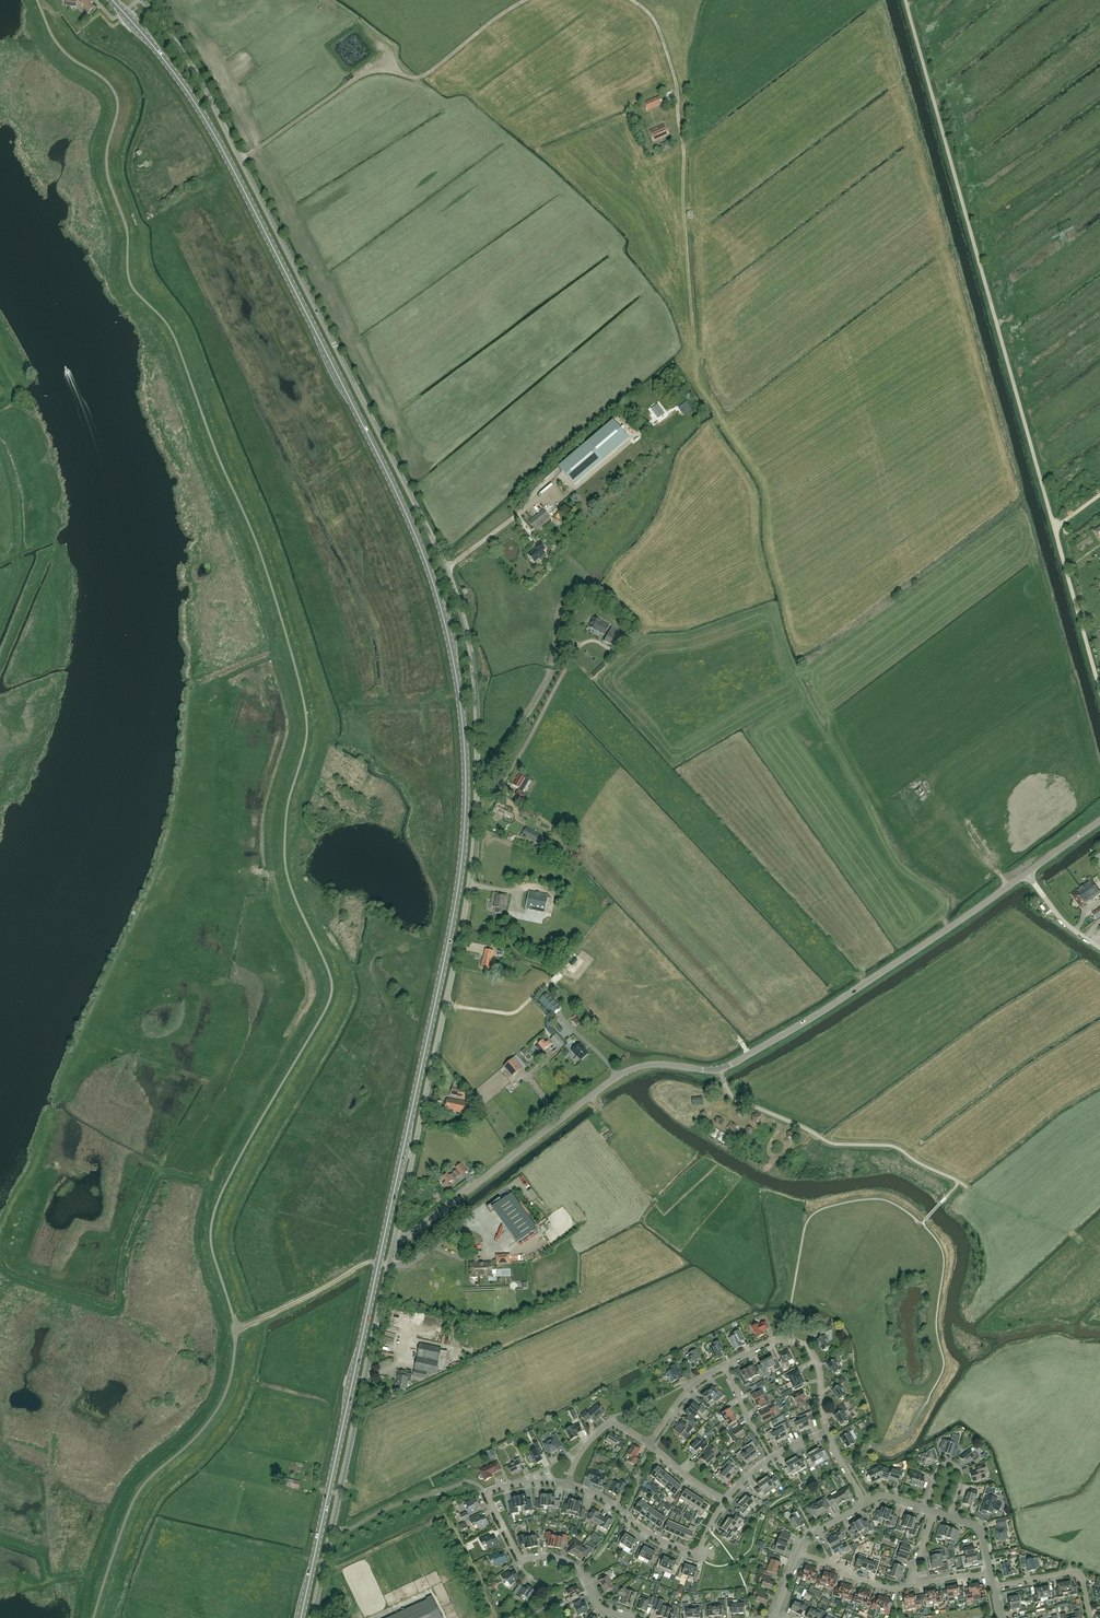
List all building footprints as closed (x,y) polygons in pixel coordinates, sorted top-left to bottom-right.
[(91,4),(93,2),(92,0),(83,0),(81,2),(89,11),(94,7),(91,4)] [(85,17),(77,23),(79,27),(87,20),(85,17)] [(648,102),(651,108),(659,105),(660,106),(664,104),(661,97),(657,99),(657,98),(648,102)] [(668,135),(664,125),(649,131),(653,141),(668,135)] [(667,142),(661,145),(664,150),(669,148),(667,142)] [(684,414),(691,409),(686,402),(679,407),(684,414)] [(613,420),(559,466),(575,485),(629,439),(613,420)] [(1072,500),(1063,505),(1066,511),(1075,506),(1072,500)] [(537,531),(543,526),(541,525),(550,517),(543,510),(529,522),(536,529),(535,530),(537,531)] [(564,528),(556,519),(547,527),(555,536),(564,528)] [(1077,545),(1080,551),(1094,545),(1091,539),(1077,545)] [(533,559),(535,562),(544,554),(542,551),(545,549),(540,542),(536,545),(538,547),(534,550),(535,550),(529,555),(532,559),(533,559)] [(610,626),(594,618),(589,628),(596,631),(605,635),(610,626)] [(624,633),(612,627),(607,636),(604,642),(617,648),(624,633)] [(520,789),(525,779),(519,775),(517,779),(514,785),(520,789)] [(522,800),(523,800),(524,800),(526,798),(524,797),(525,794),(518,790),(515,796),(522,800)] [(511,809),(497,803),(493,811),(506,818),(511,809)] [(528,818),(529,817),(531,812),(522,808),(520,813),(528,818)] [(546,839),(527,828),(523,833),(542,845),(546,839)] [(1099,893),(1099,880),(1097,876),(1072,895),(1081,907),(1099,893)] [(526,908),(545,912),(547,913),(549,905),(550,900),(547,899),(548,895),(529,891),(526,908)] [(497,895),(494,907),(498,908),(497,913),(502,914),(504,909),(503,909),(504,903),(505,904),(507,897),(497,895)] [(506,949),(505,949),(505,948),(500,947),(499,948),(498,948),(497,954),(505,955),(506,949)] [(482,967),(482,968),(490,970),(493,951),(485,950),(483,963),(482,963),(481,966),(482,967)] [(519,966),(515,974),(520,977),(524,969),(519,966)] [(539,1001),(549,1012),(552,1014),(560,1007),(547,993),(539,1001)] [(562,1006),(565,1004),(557,996),(555,998),(562,1006)] [(557,1033),(551,1026),(547,1030),(553,1037),(550,1040),(560,1049),(566,1044),(557,1034),(557,1033)] [(551,1044),(549,1041),(546,1043),(543,1040),(538,1044),(539,1044),(536,1047),(539,1051),(542,1049),(544,1050),(551,1044)] [(595,1048),(614,1063),(621,1055),(602,1040),(595,1048)] [(577,1055),(581,1060),(588,1054),(583,1048),(584,1047),(580,1043),(572,1050),(576,1056),(577,1055)] [(520,1053),(528,1062),(532,1058),(524,1050),(520,1053)] [(512,1077),(521,1069),(512,1059),(504,1067),(512,1077)] [(466,1091),(456,1089),(455,1095),(464,1097),(466,1091)] [(453,1114),(454,1110),(457,1111),(456,1111),(465,1113),(468,1102),(459,1100),(459,1101),(447,1098),(445,1108),(447,1109),(446,1112),(453,1114)] [(718,1117),(715,1122),(721,1125),(724,1120),(718,1117)] [(731,1123),(727,1129),(735,1134),(739,1129),(731,1123)] [(709,1135),(724,1146),(729,1138),(714,1128),(709,1135)] [(743,1137),(750,1139),(753,1130),(746,1128),(743,1137)] [(609,1130),(600,1137),(604,1142),(613,1135),(609,1130)] [(461,1162),(467,1171),(473,1167),(467,1158),(461,1162)] [(462,1175),(467,1171),(461,1163),(456,1167),(462,1175)] [(452,1181),(460,1174),(456,1170),(453,1173),(454,1174),(450,1177),(448,1173),(443,1177),(446,1181),(443,1184),(447,1189),(451,1185),(449,1183),(452,1181)] [(493,1211),(516,1242),(536,1227),(511,1193),(501,1200),(500,1198),(487,1207),(491,1212),(493,1211)] [(496,1237),(500,1243),(510,1235),(506,1229),(496,1237)] [(502,1259),(497,1259),(497,1263),(501,1263),(501,1262),(510,1261),(509,1254),(502,1255),(502,1259)] [(481,1262),(470,1263),(471,1277),(481,1276),(481,1262)] [(481,1276),(492,1276),(491,1262),(481,1262),(481,1276)] [(751,1327),(752,1329),(753,1329),(757,1338),(764,1334),(763,1331),(769,1328),(765,1321),(759,1324),(755,1325),(753,1324),(752,1325),(751,1327)] [(734,1336),(729,1338),(735,1349),(743,1345),(740,1341),(744,1339),(739,1330),(733,1334),(734,1336)] [(828,1349),(828,1348),(830,1346),(826,1340),(827,1340),(825,1335),(815,1340),(818,1345),(819,1345),(823,1351),(824,1350),(825,1351),(828,1349)] [(715,1360),(722,1356),(720,1352),(721,1350),(723,1349),(719,1341),(713,1344),(714,1347),(710,1349),(710,1350),(709,1351),(711,1353),(712,1354),(715,1360)] [(438,1366),(441,1350),(442,1348),(420,1343),(413,1376),(426,1379),(427,1372),(436,1374),(438,1366)] [(688,1360),(687,1362),(690,1363),(693,1368),(699,1365),(697,1359),(700,1358),(696,1350),(689,1353),(691,1357),(688,1359),(688,1360)] [(779,1363),(781,1367),(783,1370),(791,1366),(788,1361),(792,1359),(788,1350),(780,1354),(780,1356),(782,1361),(779,1363)] [(781,1367),(779,1363),(778,1361),(774,1362),(771,1356),(765,1359),(770,1368),(773,1366),(775,1370),(781,1367)] [(836,1373),(837,1374),(840,1372),(839,1371),(841,1370),(838,1364),(839,1363),(836,1358),(827,1364),(830,1368),(831,1368),(834,1374),(836,1373)] [(760,1370),(763,1375),(769,1373),(767,1369),(770,1368),(765,1359),(760,1362),(763,1368),(760,1370)] [(670,1371),(667,1372),(667,1373),(666,1376),(669,1377),(672,1382),(679,1379),(675,1373),(679,1371),(676,1364),(669,1368),(670,1371)] [(752,1378),(760,1374),(758,1370),(759,1369),(757,1366),(754,1368),(753,1366),(747,1369),(752,1378)] [(744,1386),(750,1383),(748,1380),(752,1378),(747,1369),(741,1372),(742,1374),(739,1375),(744,1386)] [(398,1375),(397,1378),(399,1378),(398,1380),(397,1383),(396,1383),(395,1387),(396,1388),(406,1390),(407,1382),(411,1382),(412,1374),(406,1373),(406,1372),(400,1370),(399,1375),(398,1375)] [(791,1374),(790,1371),(783,1374),(786,1379),(790,1380),(791,1382),(801,1376),(798,1370),(791,1374)] [(795,1391),(803,1387),(802,1385),(802,1384),(804,1383),(801,1376),(791,1382),(795,1391)] [(841,1400),(844,1398),(844,1397),(846,1396),(842,1389),(843,1389),(841,1384),(831,1390),(834,1394),(835,1394),(839,1400),(840,1399),(841,1400)] [(757,1392),(751,1395),(754,1401),(763,1396),(761,1393),(765,1392),(761,1386),(756,1389),(757,1392)] [(716,1393),(712,1387),(707,1391),(713,1399),(716,1397),(719,1400),(724,1396),(720,1390),(716,1393)] [(706,1401),(703,1403),(707,1408),(710,1406),(707,1403),(713,1399),(707,1391),(701,1395),(706,1401)] [(803,1399),(806,1398),(802,1391),(792,1396),(796,1403),(799,1408),(805,1405),(803,1399)] [(763,1403),(765,1407),(771,1404),(767,1397),(766,1395),(763,1396),(754,1401),(757,1407),(763,1403)] [(699,1407),(693,1403),(689,1408),(696,1414),(697,1414),(699,1411),(703,1415),(706,1410),(701,1405),(699,1407)] [(595,1422),(601,1416),(601,1415),(604,1412),(597,1404),(588,1413),(586,1411),(581,1416),(586,1421),(591,1417),(595,1422)] [(765,1412),(760,1415),(764,1422),(775,1416),(773,1412),(776,1410),(773,1404),(764,1409),(765,1412)] [(843,1425),(847,1423),(846,1422),(848,1421),(845,1415),(846,1414),(845,1412),(847,1410),(844,1404),(838,1408),(840,1411),(834,1415),(837,1419),(838,1419),(841,1425),(843,1424),(843,1425)] [(688,1420),(694,1425),(698,1421),(695,1418),(697,1415),(697,1414),(696,1414),(689,1408),(685,1413),(690,1417),(688,1420)] [(719,1416),(721,1415),(725,1420),(733,1415),(729,1409),(726,1411),(724,1408),(717,1413),(719,1416)] [(811,1427),(808,1421),(814,1418),(813,1410),(802,1415),(804,1418),(800,1420),(805,1429),(811,1427)] [(734,1423),(737,1421),(733,1415),(725,1420),(729,1426),(727,1427),(729,1430),(732,1428),(736,1425),(734,1423)] [(796,1426),(798,1432),(805,1429),(800,1420),(797,1422),(795,1418),(790,1421),(791,1423),(793,1428),(796,1426)] [(684,1431),(688,1434),(694,1427),(687,1422),(685,1425),(681,1421),(680,1423),(679,1422),(678,1422),(676,1425),(676,1426),(674,1430),(680,1435),(684,1431)] [(786,1428),(784,1423),(776,1427),(777,1431),(782,1440),(788,1437),(785,1431),(787,1429),(786,1428)] [(571,1440),(578,1436),(577,1433),(582,1431),(579,1424),(573,1426),(565,1430),(571,1440)] [(733,1442),(737,1439),(737,1440),(746,1434),(740,1426),(734,1431),(732,1428),(729,1430),(727,1432),(733,1442)] [(852,1430),(850,1427),(844,1431),(846,1434),(840,1437),(843,1442),(844,1441),(848,1448),(849,1447),(850,1448),(853,1446),(853,1445),(855,1443),(851,1437),(852,1437),(850,1432),(852,1430)] [(770,1439),(773,1438),(776,1443),(782,1440),(777,1431),(774,1433),(772,1429),(766,1433),(768,1435),(770,1439)] [(562,1444),(556,1433),(552,1435),(554,1438),(543,1443),(549,1454),(557,1449),(557,1450),(558,1449),(558,1447),(558,1446),(562,1444)] [(621,1439),(610,1433),(606,1440),(617,1447),(615,1449),(618,1451),(622,1446),(619,1444),(621,1439)] [(752,1433),(749,1435),(753,1441),(752,1442),(754,1444),(757,1448),(759,1446),(755,1439),(752,1433)] [(690,1446),(695,1452),(700,1447),(702,1450),(708,1445),(703,1440),(701,1443),(698,1440),(701,1437),(698,1435),(693,1439),(696,1442),(690,1446)] [(943,1452),(950,1455),(952,1450),(957,1452),(959,1445),(958,1445),(959,1441),(951,1438),(950,1442),(945,1441),(943,1442),(941,1448),(944,1449),(943,1452)] [(531,1460),(533,1459),(535,1464),(542,1461),(539,1455),(543,1453),(537,1442),(533,1444),(535,1448),(534,1448),(534,1450),(529,1452),(531,1455),(529,1456),(531,1460)] [(749,1449),(746,1451),(752,1459),(758,1455),(754,1450),(757,1448),(754,1444),(752,1442),(747,1446),(749,1449)] [(634,1465),(638,1459),(635,1457),(640,1449),(633,1445),(627,1454),(630,1456),(631,1458),(628,1461),(634,1465)] [(707,1454),(702,1459),(707,1465),(715,1457),(713,1454),(716,1451),(711,1446),(705,1452),(707,1454)] [(824,1461),(829,1458),(827,1456),(825,1452),(822,1453),(819,1448),(813,1451),(818,1460),(822,1458),(824,1461)] [(930,1451),(920,1456),(925,1466),(934,1462),(935,1460),(934,1460),(938,1458),(934,1449),(930,1451)] [(743,1458),(747,1463),(752,1459),(746,1451),(743,1454),(741,1450),(736,1454),(737,1457),(738,1457),(740,1460),(743,1458)] [(970,1450),(960,1457),(965,1463),(972,1458),(974,1461),(979,1457),(974,1451),(972,1453),(970,1450)] [(813,1451),(807,1454),(810,1458),(806,1460),(810,1466),(811,1468),(816,1465),(815,1462),(818,1460),(813,1451)] [(797,1456),(796,1457),(791,1460),(798,1472),(807,1467),(803,1460),(800,1462),(797,1456)] [(512,1474),(522,1469),(519,1465),(522,1464),(519,1458),(514,1460),(515,1462),(508,1466),(512,1474)] [(733,1477),(737,1472),(732,1467),(735,1465),(731,1462),(729,1460),(722,1467),(725,1470),(733,1477)] [(787,1475),(789,1477),(798,1472),(791,1460),(785,1463),(788,1469),(785,1470),(788,1475),(787,1475)] [(479,1476),(480,1478),(482,1479),(484,1478),(485,1480),(492,1476),(491,1474),(501,1469),(497,1462),(480,1470),(482,1474),(480,1475),(479,1476)] [(970,1473),(973,1482),(985,1477),(984,1473),(987,1472),(985,1464),(975,1467),(976,1471),(970,1473)] [(901,1472),(892,1469),(891,1470),(880,1466),(876,1468),(875,1467),(872,1469),(872,1470),(868,1473),(869,1475),(868,1476),(867,1478),(868,1479),(870,1480),(871,1479),(872,1482),(881,1478),(888,1480),(889,1478),(898,1481),(901,1472)] [(655,1479),(662,1471),(658,1467),(651,1475),(655,1479)] [(915,1484),(922,1487),(924,1478),(920,1477),(921,1473),(910,1469),(908,1476),(913,1477),(911,1484),(915,1485),(915,1484)] [(592,1482),(602,1485),(605,1476),(595,1472),(595,1473),(588,1470),(586,1476),(593,1479),(592,1482)] [(728,1482),(729,1481),(733,1477),(725,1470),(722,1473),(720,1470),(715,1475),(718,1477),(721,1480),(724,1477),(728,1482)] [(660,1483),(667,1475),(662,1471),(655,1479),(660,1483)] [(667,1475),(660,1483),(665,1487),(672,1479),(667,1475)] [(762,1480),(770,1491),(782,1484),(776,1475),(770,1479),(768,1477),(767,1478),(767,1477),(762,1480)] [(294,1480),(289,1479),(284,1478),(283,1481),(282,1485),(287,1486),(293,1487),(299,1489),(301,1482),(294,1480)] [(672,1479),(665,1487),(668,1490),(667,1491),(667,1492),(668,1493),(670,1491),(677,1483),(672,1479)] [(614,1481),(609,1490),(616,1495),(620,1488),(623,1490),(627,1484),(621,1480),(619,1484),(614,1481)] [(770,1491),(762,1480),(758,1483),(758,1484),(757,1484),(759,1487),(755,1490),(760,1498),(770,1491)] [(678,1491),(682,1487),(677,1483),(670,1491),(674,1495),(672,1498),(676,1501),(681,1493),(678,1491)] [(837,1493),(842,1502),(848,1499),(847,1496),(850,1494),(846,1487),(837,1493)] [(997,1491),(998,1489),(996,1489),(996,1488),(986,1487),(984,1494),(987,1495),(983,1508),(988,1510),(987,1512),(992,1513),(994,1510),(999,1511),(1002,1504),(996,1502),(997,1498),(994,1497),(995,1491),(997,1491)] [(684,1502),(690,1492),(685,1489),(679,1498),(684,1502)] [(967,1492),(963,1503),(971,1506),(975,1495),(976,1495),(978,1491),(971,1489),(969,1492),(967,1492)] [(689,1505),(695,1495),(690,1492),(684,1502),(689,1505)] [(842,1502),(837,1493),(827,1499),(831,1505),(835,1503),(837,1505),(842,1502)] [(527,1500),(526,1495),(519,1496),(521,1507),(522,1512),(525,1511),(532,1510),(531,1499),(527,1500)] [(537,1508),(543,1509),(544,1506),(548,1506),(548,1495),(541,1495),(541,1499),(536,1499),(535,1499),(537,1508)] [(559,1508),(560,1500),(555,1500),(555,1495),(548,1495),(548,1506),(547,1508),(559,1508)] [(694,1508),(700,1498),(695,1495),(689,1505),(694,1508)] [(747,1495),(746,1496),(742,1500),(749,1507),(752,1505),(754,1507),(759,1503),(757,1500),(757,1501),(753,1497),(751,1499),(747,1495)] [(511,1514),(518,1512),(517,1507),(521,1507),(519,1496),(512,1497),(513,1502),(509,1503),(511,1514)] [(816,1503),(822,1514),(829,1510),(827,1508),(830,1507),(825,1497),(821,1499),(822,1500),(816,1503)] [(469,1510),(467,1511),(469,1515),(477,1511),(475,1507),(479,1505),(475,1498),(465,1503),(469,1510)] [(648,1501),(643,1498),(641,1501),(634,1509),(640,1513),(646,1504),(648,1501)] [(698,1510),(704,1501),(700,1498),(694,1508),(698,1510)] [(569,1514),(572,1515),(576,1501),(570,1499),(568,1504),(564,1503),(561,1512),(569,1514)] [(737,1504),(742,1509),(739,1511),(743,1515),(745,1517),(749,1513),(746,1510),(749,1507),(742,1500),(737,1504)] [(581,1508),(583,1503),(576,1501),(572,1515),(576,1516),(583,1518),(586,1509),(581,1508)] [(704,1501),(698,1510),(696,1514),(701,1517),(709,1504),(704,1501)] [(822,1514),(816,1503),(811,1507),(810,1506),(806,1508),(810,1514),(813,1513),(816,1518),(817,1518),(819,1517),(820,1515),(822,1514)] [(645,1517),(651,1508),(646,1504),(640,1513),(645,1517)] [(885,1520),(888,1510),(882,1507),(880,1514),(874,1512),(873,1516),(875,1517),(874,1520),(880,1523),(882,1518),(885,1520)] [(650,1520),(656,1512),(651,1508),(645,1517),(650,1520)] [(600,1513),(593,1509),(588,1519),(594,1523),(595,1522),(598,1524),(602,1517),(599,1515),(600,1513)] [(888,1510),(885,1520),(888,1521),(887,1525),(894,1527),(896,1520),(892,1519),(895,1512),(888,1510)] [(784,1515),(784,1516),(785,1517),(786,1518),(787,1518),(789,1518),(789,1519),(795,1529),(801,1526),(799,1523),(798,1519),(801,1517),(799,1514),(797,1511),(791,1515),(790,1514),(789,1513),(788,1512),(787,1512),(786,1513),(785,1514),(784,1515)] [(469,1518),(466,1512),(460,1515),(463,1521),(469,1518)] [(656,1512),(650,1520),(655,1524),(661,1515),(656,1512)] [(488,1524),(484,1517),(481,1518),(479,1515),(469,1520),(473,1526),(476,1525),(479,1529),(488,1524)] [(661,1515),(655,1524),(660,1528),(661,1526),(664,1523),(666,1519),(661,1515)] [(729,1517),(728,1518),(725,1523),(737,1531),(744,1520),(738,1515),(734,1519),(734,1518),(733,1520),(729,1517)] [(907,1528),(911,1517),(904,1515),(901,1524),(898,1522),(895,1529),(902,1531),(903,1526),(907,1528)] [(600,1526),(607,1530),(612,1521),(606,1517),(605,1519),(602,1517),(598,1524),(601,1526),(600,1526)] [(911,1517),(907,1528),(906,1530),(911,1532),(910,1534),(916,1536),(918,1529),(915,1528),(918,1519),(911,1517)] [(856,1522),(861,1531),(864,1529),(866,1533),(873,1530),(871,1527),(873,1527),(870,1523),(869,1524),(869,1523),(866,1525),(862,1519),(856,1522)] [(669,1532),(673,1522),(668,1520),(664,1530),(669,1532)] [(995,1530),(997,1540),(1007,1538),(1006,1532),(1008,1532),(1006,1521),(996,1523),(998,1530),(995,1530)] [(673,1522),(669,1532),(674,1534),(679,1524),(673,1522)] [(861,1531),(856,1522),(850,1525),(854,1532),(850,1534),(854,1540),(860,1537),(858,1533),(861,1531)] [(459,1533),(467,1529),(465,1523),(456,1528),(459,1533)] [(721,1528),(725,1531),(724,1532),(724,1533),(722,1537),(729,1542),(737,1531),(725,1523),(721,1528)] [(679,1537),(684,1527),(679,1524),(674,1534),(679,1537)] [(690,1525),(689,1529),(685,1539),(690,1541),(696,1527),(690,1525)] [(946,1538),(950,1528),(940,1525),(936,1538),(939,1539),(941,1539),(942,1536),(946,1538)] [(685,1539),(689,1529),(684,1527),(679,1537),(685,1539)] [(950,1528),(946,1538),(950,1539),(949,1543),(952,1543),(951,1544),(955,1545),(959,1531),(950,1528)] [(778,1541),(787,1544),(791,1535),(778,1530),(776,1534),(777,1535),(780,1536),(778,1541)] [(549,1539),(547,1546),(554,1547),(556,1537),(552,1536),(553,1533),(546,1532),(545,1539),(549,1539)] [(831,1548),(842,1542),(840,1539),(842,1538),(839,1532),(832,1535),(834,1539),(828,1542),(831,1548)] [(532,1534),(533,1536),(530,1537),(532,1547),(538,1546),(537,1540),(540,1539),(539,1533),(532,1534)] [(615,1543),(618,1545),(620,1542),(625,1546),(631,1537),(625,1533),(624,1536),(621,1534),(615,1543)] [(486,1544),(489,1548),(498,1544),(494,1536),(491,1538),(489,1534),(479,1539),(483,1546),(486,1544)] [(524,1544),(525,1549),(532,1547),(530,1537),(527,1538),(526,1535),(518,1537),(519,1543),(523,1542),(524,1544)] [(567,1536),(561,1535),(560,1537),(556,1537),(554,1547),(561,1549),(562,1542),(566,1543),(567,1536)] [(625,1546),(631,1550),(630,1552),(632,1554),(636,1548),(634,1546),(637,1541),(631,1537),(625,1546)] [(573,1546),(569,1553),(572,1554),(575,1556),(581,1547),(583,1544),(574,1538),(570,1544),(573,1546)] [(787,1544),(778,1541),(776,1546),(774,1545),(773,1545),(771,1549),(784,1554),(787,1544)] [(900,1551),(909,1554),(911,1548),(904,1546),(905,1543),(899,1541),(896,1550),(900,1551)] [(842,1542),(831,1548),(835,1554),(841,1551),(843,1554),(849,1550),(846,1544),(843,1545),(842,1542)] [(965,1556),(976,1554),(974,1547),(968,1548),(967,1543),(969,1543),(969,1542),(959,1546),(960,1552),(965,1551),(965,1556)] [(587,1545),(584,1549),(581,1547),(575,1556),(578,1558),(581,1560),(585,1554),(588,1556),(590,1553),(591,1554),(594,1549),(587,1545)] [(635,1558),(638,1559),(639,1556),(645,1559),(650,1549),(644,1546),(641,1552),(638,1550),(635,1558)] [(647,1564),(653,1567),(656,1559),(653,1558),(656,1552),(650,1549),(645,1559),(649,1561),(647,1564)] [(932,1562),(942,1560),(941,1557),(946,1556),(945,1549),(937,1550),(938,1555),(930,1556),(932,1562)] [(909,1554),(900,1551),(896,1550),(893,1559),(899,1561),(900,1558),(907,1560),(909,1554)] [(498,1552),(488,1557),(490,1561),(494,1559),(498,1566),(507,1561),(503,1554),(500,1555),(498,1552)] [(769,1565),(779,1569),(781,1563),(774,1561),(776,1556),(769,1553),(767,1558),(768,1559),(768,1561),(770,1562),(769,1565)] [(856,1565),(861,1566),(860,1568),(866,1571),(870,1561),(866,1560),(867,1557),(859,1554),(856,1565)] [(976,1554),(965,1556),(966,1560),(962,1561),(963,1567),(973,1565),(971,1565),(971,1562),(977,1561),(976,1554)] [(659,1569),(665,1572),(671,1558),(664,1556),(662,1562),(659,1561),(656,1568),(659,1569)] [(1026,1565),(1028,1571),(1036,1570),(1036,1569),(1038,1569),(1040,1566),(1038,1560),(1036,1558),(1034,1559),(1033,1558),(1026,1560),(1025,1556),(1019,1557),(1021,1567),(1023,1568),(1025,1565),(1026,1565)] [(669,1573),(674,1575),(677,1568),(674,1567),(677,1562),(671,1558),(665,1572),(669,1573)] [(870,1561),(866,1571),(873,1573),(874,1567),(878,1568),(880,1561),(874,1559),(873,1562),(870,1561)] [(1012,1574),(1014,1574),(1015,1572),(1015,1570),(1014,1570),(1011,1570),(1010,1564),(1012,1563),(1011,1559),(1003,1560),(1004,1564),(1002,1564),(1003,1569),(1002,1569),(1003,1571),(1004,1571),(1005,1576),(1012,1574)] [(892,1570),(902,1573),(904,1567),(898,1565),(899,1562),(892,1560),(890,1566),(893,1567),(892,1570)] [(942,1560),(932,1562),(933,1569),(941,1567),(942,1571),(949,1570),(948,1563),(943,1564),(942,1560)] [(678,1577),(681,1578),(682,1574),(688,1576),(692,1566),(685,1564),(683,1570),(680,1569),(678,1577)] [(779,1569),(769,1565),(767,1571),(764,1570),(762,1573),(769,1576),(770,1572),(777,1575),(779,1569)] [(807,1577),(811,1568),(811,1566),(811,1567),(805,1565),(803,1571),(800,1570),(798,1577),(803,1579),(804,1576),(807,1577)] [(694,1581),(697,1582),(699,1575),(696,1574),(698,1568),(692,1566),(688,1576),(695,1578),(694,1581)] [(811,1568),(807,1577),(810,1579),(810,1581),(815,1583),(817,1576),(814,1575),(817,1568),(811,1566),(811,1568)] [(902,1573),(892,1570),(888,1569),(887,1572),(888,1572),(886,1578),(893,1580),(894,1577),(900,1580),(902,1573)] [(602,1586),(611,1582),(609,1577),(612,1576),(611,1574),(612,1573),(610,1570),(604,1573),(606,1576),(598,1580),(602,1586)] [(509,1571),(502,1576),(506,1582),(508,1581),(510,1585),(519,1578),(514,1572),(511,1574),(509,1571)] [(830,1573),(829,1573),(824,1571),(822,1578),(819,1577),(817,1583),(825,1586),(826,1584),(830,1573)] [(829,1573),(830,1573),(826,1584),(829,1585),(828,1587),(834,1589),(836,1582),(833,1581),(835,1574),(830,1572),(829,1573)] [(771,1589),(774,1583),(767,1580),(768,1577),(761,1574),(759,1581),(763,1582),(761,1586),(771,1589)] [(611,1582),(602,1586),(605,1593),(611,1589),(613,1593),(619,1590),(616,1584),(613,1586),(611,1582)] [(1064,1583),(1066,1592),(1070,1592),(1071,1595),(1077,1594),(1075,1587),(1072,1587),(1071,1582),(1064,1583)] [(839,1597),(840,1594),(843,1595),(847,1584),(841,1583),(839,1589),(836,1588),(833,1595),(839,1597)] [(974,1584),(977,1600),(978,1599),(977,1599),(981,1599),(981,1598),(986,1597),(986,1596),(985,1590),(984,1586),(981,1587),(980,1583),(978,1583),(977,1583),(975,1583),(974,1584)] [(1057,1588),(1056,1591),(1057,1598),(1063,1597),(1063,1593),(1066,1592),(1064,1583),(1058,1584),(1059,1588),(1057,1588)] [(847,1584),(843,1595),(846,1596),(845,1599),(851,1601),(853,1594),(850,1593),(852,1585),(847,1584)] [(969,1590),(965,1590),(967,1602),(973,1601),(973,1600),(977,1600),(974,1584),(973,1584),(972,1584),(970,1584),(970,1585),(968,1585),(969,1590)] [(520,1585),(513,1593),(520,1598),(522,1595),(528,1600),(535,1591),(528,1586),(526,1589),(520,1585)] [(952,1586),(954,1597),(958,1596),(958,1600),(964,1599),(963,1592),(960,1593),(958,1585),(956,1585),(955,1585),(953,1586),(952,1586)] [(580,1593),(582,1592),(580,1589),(579,1590),(577,1586),(575,1587),(566,1591),(569,1597),(566,1599),(568,1603),(577,1599),(576,1595),(580,1593)] [(948,1595),(944,1596),(945,1602),(951,1601),(955,1600),(954,1597),(952,1586),(951,1586),(948,1587),(946,1587),(948,1595)] [(1042,1587),(1044,1598),(1048,1597),(1048,1600),(1055,1599),(1053,1591),(1050,1592),(1049,1586),(1042,1587)] [(631,1606),(635,1593),(627,1590),(624,1587),(619,1592),(624,1597),(622,1602),(631,1606)] [(1044,1598),(1042,1587),(1035,1589),(1036,1594),(1033,1595),(1035,1603),(1041,1601),(1040,1599),(1044,1598)] [(766,1604),(768,1598),(761,1595),(762,1592),(755,1589),(753,1595),(757,1597),(756,1600),(766,1604)] [(862,1602),(865,1591),(860,1589),(858,1596),(855,1594),(852,1601),(858,1603),(859,1601),(862,1602)] [(931,1591),(933,1601),(936,1601),(937,1604),(943,1603),(942,1596),(938,1597),(937,1589),(931,1591)] [(865,1591),(862,1602),(865,1603),(864,1605),(870,1607),(872,1600),(869,1599),(871,1592),(866,1590),(865,1591)] [(933,1601),(931,1591),(924,1592),(926,1600),(923,1600),(924,1607),(930,1606),(929,1602),(933,1601)] [(1010,1604),(1020,1602),(1025,1601),(1024,1596),(1023,1591),(1016,1593),(1016,1596),(1008,1598),(1009,1601),(1010,1604)] [(910,1595),(909,1595),(911,1606),(912,1609),(915,1608),(921,1607),(920,1601),(917,1601),(916,1599),(915,1594),(913,1594),(912,1594),(910,1594),(910,1595)] [(642,1598),(638,1607),(638,1608),(646,1611),(647,1607),(648,1604),(651,1605),(654,1598),(651,1596),(650,1598),(643,1595),(642,1598)] [(881,1608),(884,1597),(879,1595),(877,1602),(873,1601),(871,1607),(877,1609),(877,1607),(881,1608)] [(905,1604),(901,1605),(902,1607),(902,1611),(908,1610),(912,1609),(911,1606),(909,1595),(908,1595),(907,1595),(905,1595),(905,1596),(903,1596),(904,1600),(905,1604)] [(432,1596),(426,1598),(427,1600),(389,1617),(442,1617),(432,1596)] [(795,1601),(796,1600),(797,1597),(794,1596),(792,1600),(795,1601),(790,1610),(796,1613),(800,1603),(795,1601)] [(884,1597),(881,1608),(885,1609),(884,1612),(889,1613),(891,1607),(888,1606),(891,1598),(884,1596),(884,1597)] [(653,1604),(653,1605),(660,1607),(657,1615),(663,1617),(667,1607),(663,1606),(665,1601),(655,1598),(653,1604)] [(715,1606),(716,1615),(722,1615),(722,1608),(725,1608),(724,1599),(719,1600),(719,1606),(715,1606)] [(738,1613),(737,1604),(733,1604),(733,1599),(727,1600),(728,1607),(731,1607),(731,1613),(738,1613)] [(737,1604),(738,1613),(745,1613),(744,1606),(748,1606),(747,1599),(741,1600),(741,1604),(737,1604)] [(558,1609),(565,1605),(562,1600),(555,1604),(558,1609)] [(578,1615),(588,1610),(585,1602),(582,1603),(580,1600),(573,1603),(575,1607),(574,1607),(578,1615)] [(806,1611),(810,1604),(805,1601),(803,1605),(800,1603),(796,1613),(801,1615),(804,1610),(806,1611)] [(1020,1602),(1010,1604),(1010,1607),(1011,1610),(1019,1609),(1020,1612),(1027,1611),(1026,1606),(1020,1605),(1020,1602)] [(693,1609),(689,1609),(688,1603),(683,1603),(683,1612),(686,1612),(687,1617),(688,1617),(693,1617),(693,1609)] [(716,1615),(715,1606),(711,1606),(711,1603),(705,1603),(705,1609),(709,1609),(709,1616),(716,1615)] [(663,1617),(664,1617),(671,1617),(673,1612),(677,1613),(679,1606),(673,1604),(671,1609),(667,1607),(663,1617)] [(692,1605),(693,1609),(693,1617),(700,1617),(699,1611),(703,1610),(702,1604),(692,1605)] [(806,1611),(809,1612),(806,1617),(813,1617),(816,1611),(811,1609),(813,1605),(810,1604),(806,1611)] [(824,1615),(826,1611),(822,1610),(818,1612),(816,1611),(813,1617),(819,1617),(820,1617),(821,1617),(822,1617),(824,1615)]
